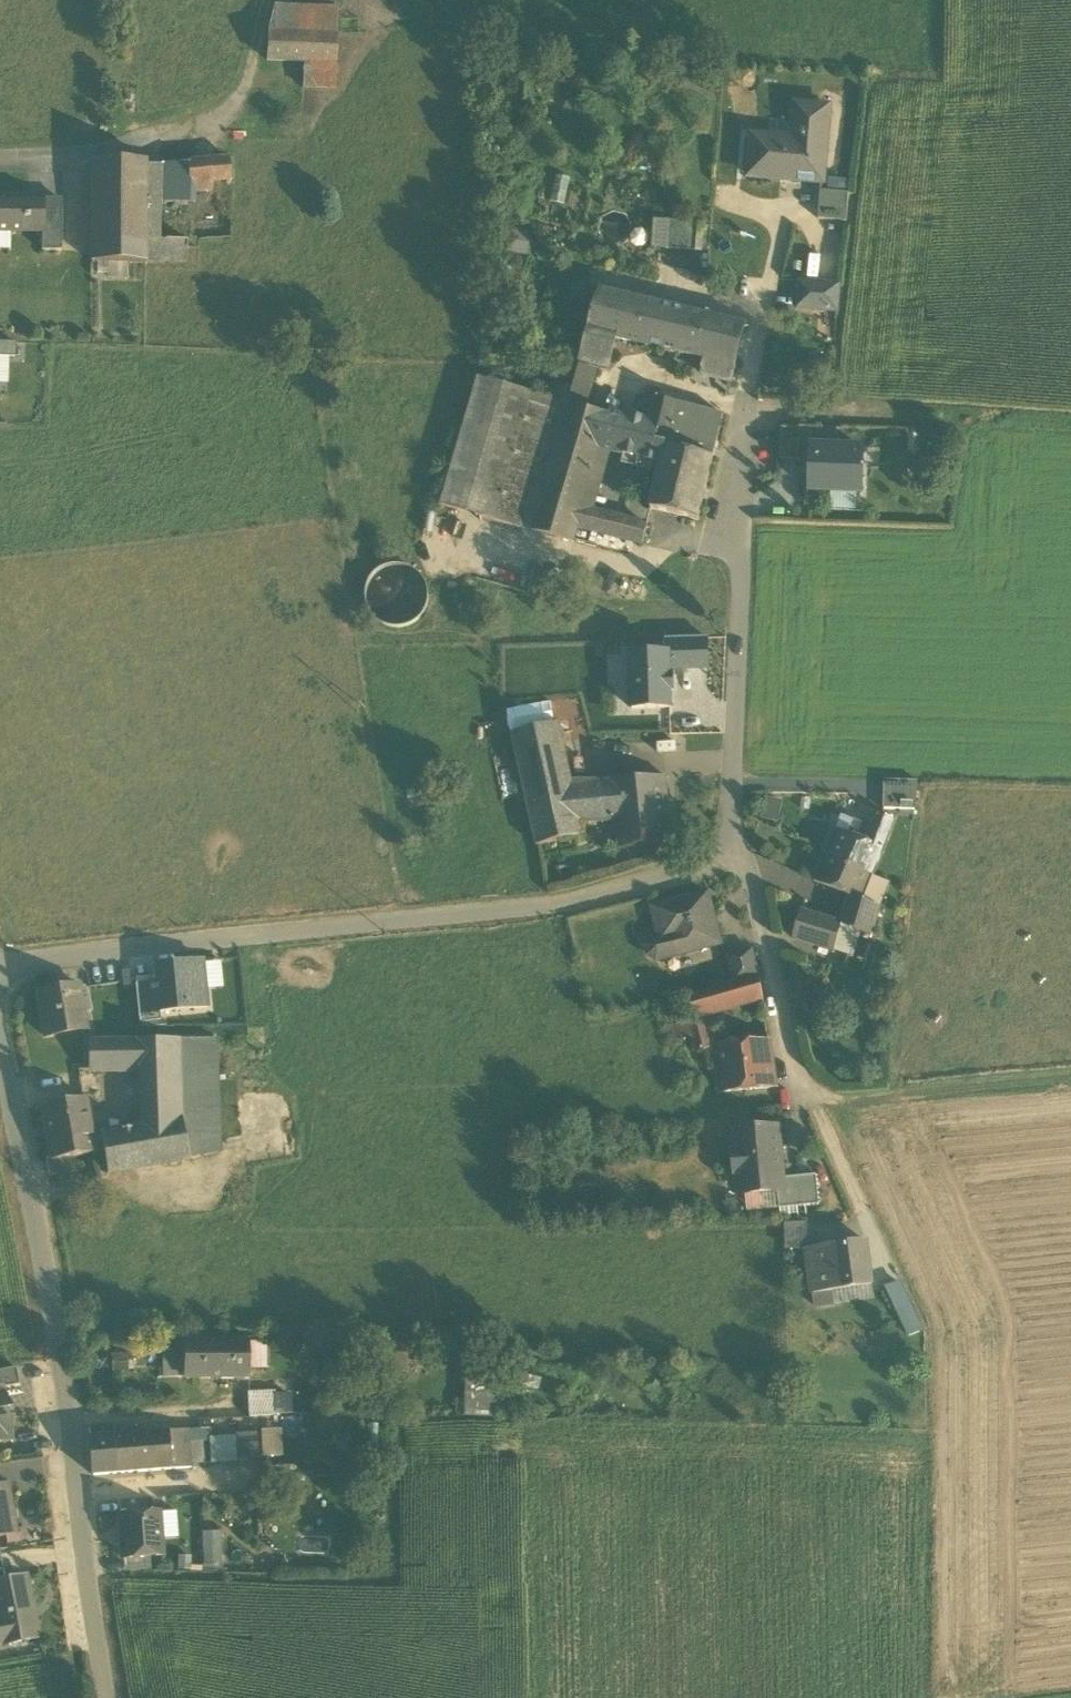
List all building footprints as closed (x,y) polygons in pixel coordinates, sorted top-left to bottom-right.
[(322,34),(324,6),(275,3),(269,30),(322,34)] [(324,6),(322,34),(340,35),(342,8),(324,6)] [(338,64),(340,35),(322,34),(269,30),(267,58),(306,61),(338,64)] [(336,88),(338,64),(306,61),(304,86),(336,88)] [(750,178),(823,184),(829,109),(803,107),(800,140),(753,136),(750,178)] [(231,157),(210,159),(211,182),(231,182),(233,182),(231,157)] [(146,262),(146,260),(147,165),(147,160),(94,159),(92,261),(146,262)] [(212,191),(211,182),(210,159),(147,165),(146,260),(187,260),(188,250),(190,217),(191,190),(212,191)] [(827,190),(850,193),(851,179),(828,177),(827,190)] [(850,193),(827,190),(820,190),(818,218),(847,220),(850,193)] [(11,225),(11,229),(46,230),(46,200),(0,199),(0,225),(11,225)] [(43,254),(65,257),(65,200),(46,200),(46,230),(43,254)] [(655,248),(698,252),(701,224),(672,221),(657,220),(655,248)] [(8,251),(11,229),(11,225),(0,225),(0,250),(8,251)] [(532,233),(507,227),(502,249),(527,256),(532,233)] [(811,309),(837,311),(839,285),(800,281),(798,296),(812,297),(811,309)] [(712,315),(710,315),(603,289),(591,333),(616,339),(698,358),(699,358),(707,360),(703,376),(732,383),(748,324),(712,315)] [(797,308),(811,309),(812,297),(798,296),(797,308)] [(598,370),(607,373),(616,339),(591,333),(584,356),(581,366),(598,370)] [(9,355),(15,356),(15,343),(0,342),(0,355),(9,355)] [(9,355),(0,355),(0,384),(7,384),(9,355)] [(570,406),(587,411),(598,371),(581,366),(570,406)] [(562,402),(534,394),(481,379),(445,505),(498,520),(526,528),(562,402)] [(611,412),(608,416),(587,411),(570,406),(535,531),(575,542),(580,526),(646,544),(650,526),(585,508),(601,450),(663,465),(667,448),(669,448),(688,453),(700,456),(714,459),(725,416),(679,405),(657,399),(652,421),(611,412)] [(798,462),(798,463),(811,463),(812,447),(823,447),(824,427),(800,427),(800,428),(799,428),(799,429),(798,462)] [(798,462),(799,429),(782,429),(781,462),(798,462)] [(823,447),(812,447),(811,463),(810,491),(831,492),(857,493),(862,493),(863,449),(823,447)] [(652,508),(699,520),(714,459),(700,456),(688,453),(669,448),(667,448),(663,465),(652,508)] [(857,493),(831,492),(830,510),(857,510),(857,493)] [(366,591),(366,603),(371,614),(379,622),(390,627),(401,628),(412,624),(422,617),(427,607),(429,595),(427,584),(420,574),(411,567),(399,564),(388,566),(377,571),(370,580),(366,591)] [(667,638),(667,654),(668,654),(669,668),(707,667),(707,637),(667,638)] [(667,654),(630,654),(632,709),(670,707),(670,690),(673,690),(673,676),(669,676),(669,668),(668,654),(667,654)] [(513,733),(538,846),(584,835),(581,823),(572,781),(559,723),(513,733)] [(666,776),(611,782),(615,820),(618,847),(672,840),(666,776)] [(581,823),(615,820),(611,782),(582,779),(572,781),(581,823)] [(881,812),(913,813),(914,780),(882,780),(881,812)] [(765,796),(760,818),(778,822),(783,800),(765,796)] [(873,827),(867,842),(882,849),(894,820),(878,813),(873,827)] [(848,833),(854,819),(843,814),(836,828),(848,833)] [(854,819),(848,833),(867,842),(873,827),(854,819)] [(872,874),(882,849),(867,842),(848,833),(836,828),(826,853),(872,874)] [(863,897),(872,874),(826,853),(815,881),(847,894),(862,900),(863,897)] [(891,880),(872,874),(863,897),(880,906),(891,880)] [(653,907),(658,930),(670,926),(677,954),(721,943),(708,893),(653,907)] [(847,894),(840,921),(843,922),(842,924),(857,928),(873,933),(880,906),(863,897),(862,900),(847,894)] [(835,949),(842,924),(843,922),(840,921),(802,910),(794,937),(835,949)] [(857,928),(842,924),(835,949),(849,954),(857,928)] [(657,959),(677,954),(670,926),(658,930),(660,936),(652,938),(647,946),(649,955),(657,959)] [(727,956),(734,982),(760,975),(753,949),(727,956)] [(202,960),(153,965),(155,982),(148,982),(150,995),(156,994),(158,1011),(160,1011),(207,1007),(202,960)] [(689,995),(695,1017),(711,1013),(749,1001),(763,997),(760,975),(734,982),(689,995)] [(148,982),(135,984),(139,1023),(160,1020),(160,1011),(158,1011),(156,994),(150,995),(148,982)] [(78,984),(73,985),(77,1008),(82,1007),(78,984)] [(36,992),(44,1036),(86,1029),(82,1007),(77,1008),(73,985),(36,992)] [(749,1001),(752,1019),(765,1015),(763,997),(749,1001)] [(694,1035),(698,1051),(717,1045),(717,1044),(718,1044),(711,1013),(695,1017),(689,1019),(694,1035)] [(694,1035),(689,1019),(671,1025),(675,1041),(694,1035)] [(180,1039),(181,1081),(218,1080),(216,1038),(180,1039)] [(143,1068),(145,1125),(181,1118),(183,1118),(181,1081),(180,1039),(89,1041),(90,1069),(143,1068)] [(717,1045),(723,1090),(777,1086),(770,1040),(718,1044),(717,1044),(717,1045)] [(220,1152),(218,1080),(181,1081),(183,1118),(181,1118),(188,1158),(220,1152)] [(53,1158),(53,1160),(73,1156),(95,1152),(95,1151),(103,1150),(102,1148),(103,1148),(100,1133),(92,1135),(85,1098),(41,1105),(44,1124),(47,1124),(53,1158)] [(188,1158),(181,1118),(145,1125),(100,1133),(103,1148),(102,1148),(103,1150),(107,1173),(188,1158)] [(741,1173),(743,1194),(745,1194),(778,1191),(783,1190),(781,1178),(777,1128),(737,1132),(739,1153),(735,1153),(737,1174),(741,1173)] [(47,1159),(50,1175),(76,1171),(73,1156),(53,1160),(53,1158),(47,1159)] [(780,1207),(780,1208),(781,1215),(799,1213),(798,1207),(820,1204),(817,1175),(781,1178),(783,1190),(778,1191),(780,1207)] [(780,1207),(778,1191),(745,1194),(747,1210),(780,1207)] [(785,1252),(810,1251),(809,1222),(784,1223),(785,1252)] [(836,1270),(839,1288),(873,1284),(867,1243),(833,1248),(834,1257),(836,1270)] [(833,1248),(810,1251),(811,1260),(834,1257),(833,1248)] [(811,1260),(812,1273),(836,1270),(834,1257),(811,1260)] [(812,1273),(815,1292),(839,1288),(836,1270),(812,1273)] [(925,1329),(903,1281),(886,1287),(908,1337),(925,1329)] [(839,1288),(841,1304),(875,1299),(873,1284),(839,1288)] [(841,1304),(839,1288),(815,1292),(817,1307),(841,1304)] [(161,1376),(185,1376),(185,1341),(161,1340),(161,1376)] [(185,1376),(248,1377),(248,1369),(248,1341),(185,1341),(185,1376)] [(266,1341),(248,1341),(248,1369),(266,1369),(266,1341)] [(111,1354),(112,1371),(133,1370),(132,1353),(111,1354)] [(477,1358),(478,1385),(500,1385),(499,1357),(477,1358)] [(1,1388),(19,1385),(16,1367),(0,1370),(0,1388),(1,1388)] [(495,1409),(495,1388),(462,1387),(461,1408),(495,1409)] [(10,1440),(6,1414),(1,1388),(0,1388),(0,1442),(10,1440)] [(248,1392),(249,1417),(275,1415),(275,1414),(274,1394),(274,1391),(248,1392)] [(290,1393),(274,1394),(275,1414),(291,1413),(290,1393)] [(89,1427),(92,1475),(190,1467),(190,1464),(189,1442),(188,1430),(115,1435),(115,1425),(89,1427)] [(211,1428),(188,1430),(189,1442),(202,1441),(202,1442),(209,1442),(209,1437),(211,1437),(211,1428)] [(260,1430),(260,1431),(262,1458),(283,1457),(281,1428),(260,1430)] [(235,1433),(235,1436),(236,1459),(262,1458),(260,1431),(235,1433)] [(209,1442),(210,1463),(236,1461),(236,1459),(235,1436),(211,1437),(209,1437),(209,1442)] [(189,1442),(190,1464),(203,1463),(202,1442),(202,1441),(189,1442)] [(17,1531),(9,1482),(0,1483),(0,1534),(17,1531)] [(120,1514),(123,1558),(145,1557),(162,1555),(159,1511),(120,1514)] [(221,1532),(202,1533),(203,1574),(222,1574),(221,1532)] [(123,1558),(124,1571),(146,1569),(145,1557),(123,1558)] [(38,1635),(25,1575),(0,1580),(0,1643),(38,1635)]
